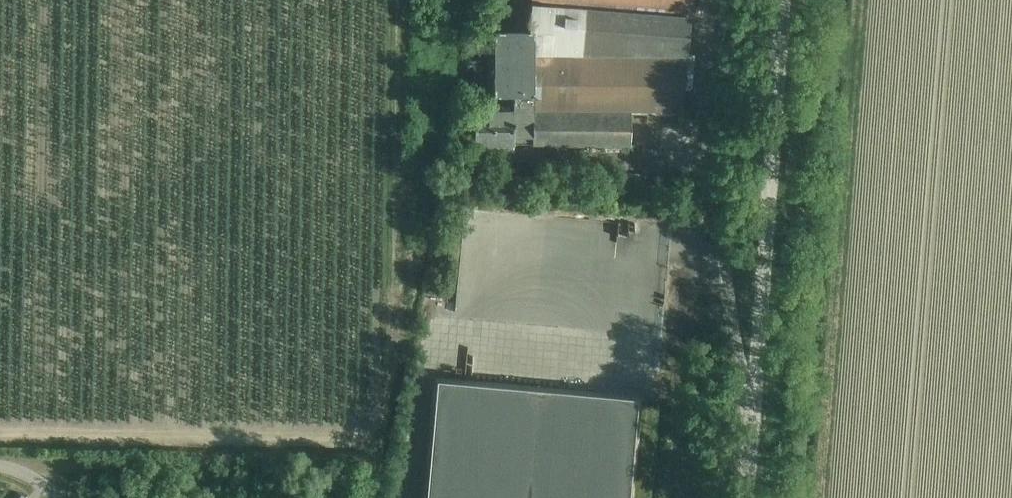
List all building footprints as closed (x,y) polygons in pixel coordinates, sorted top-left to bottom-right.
[(686,57),(691,0),(531,0),(529,33),(533,33),(533,57),(686,57)] [(529,99),(529,114),(628,114),(682,114),(686,60),(529,59),(529,99)] [(484,117),(474,117),(474,145),(514,146),(513,136),(530,137),(529,114),(529,99),(513,99),(513,107),(500,107),(484,107),(484,111),(484,117)] [(530,137),(530,146),(628,146),(628,114),(529,114),(530,137)] [(509,383),(531,385),(531,376),(509,375),(509,383)] [(636,399),(437,382),(426,497),(627,497),(636,399)]
